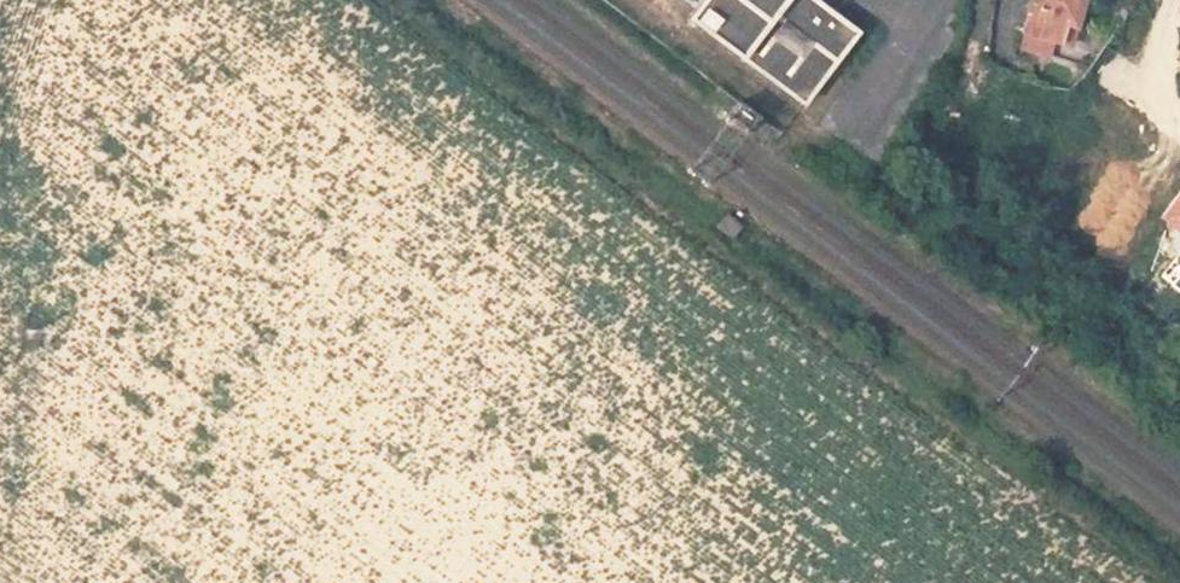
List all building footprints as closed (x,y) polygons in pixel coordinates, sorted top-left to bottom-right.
[(796,98),(849,28),(832,15),(812,0),(690,0),(682,11),(796,98)] [(1024,28),(1069,41),(1082,0),(1032,0),(1024,28)] [(1005,62),(1010,32),(990,29),(985,59),(1005,62)] [(1154,208),(1173,223),(1179,215),(1179,176),(1154,208)]
